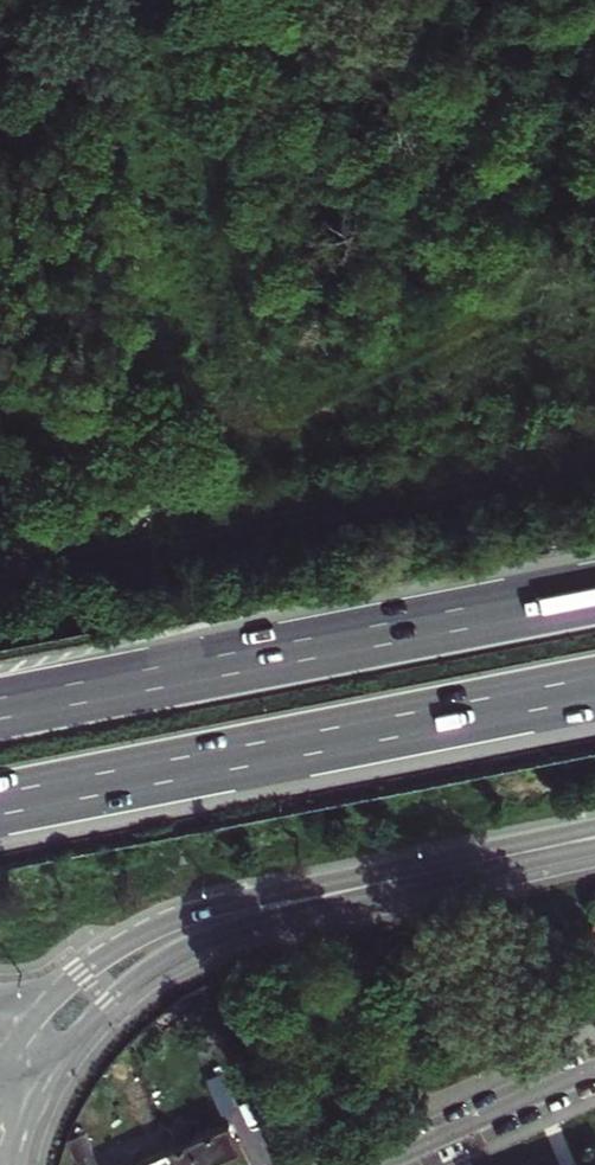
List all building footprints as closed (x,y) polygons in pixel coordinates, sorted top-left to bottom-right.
[(208,1078),(222,1111),(238,1105),(224,1072),(208,1078)] [(170,1148),(177,1164),(204,1164),(240,1149),(229,1123),(170,1148)] [(87,1134),(74,1140),(71,1141),(73,1145),(81,1164),(101,1164),(87,1134)] [(170,1148),(131,1164),(177,1164),(170,1148)]
